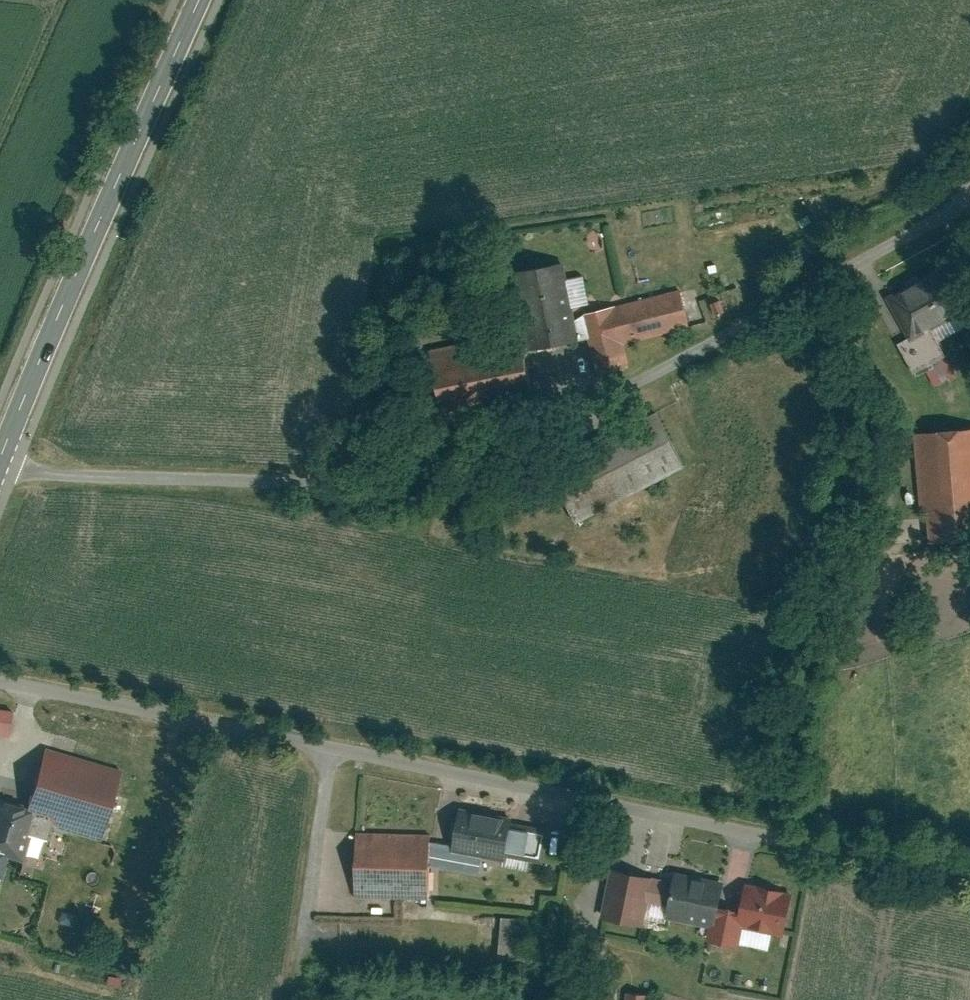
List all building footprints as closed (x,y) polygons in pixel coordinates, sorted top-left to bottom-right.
[(53,222),(52,229),(62,231),(63,224),(53,222)] [(511,270),(522,334),(525,351),(577,342),(572,315),(571,308),(587,305),(582,275),(567,277),(564,261),(511,270)] [(942,269),(890,295),(912,336),(899,343),(914,371),(945,355),(930,327),(963,310),(942,269)] [(682,286),(572,315),(577,342),(585,340),(589,354),(693,328),(682,286)] [(522,334),(428,352),(438,407),(533,389),(525,351),(522,334)] [(653,407),(543,466),(573,523),(683,465),(653,407)] [(910,430),(918,536),(969,532),(969,426),(910,430)] [(0,706),(0,731),(9,731),(11,707),(0,706)] [(122,768),(47,747),(31,803),(56,811),(53,822),(102,836),(122,768)] [(0,799),(0,850),(6,852),(21,856),(33,807),(0,799)] [(510,814),(460,806),(453,848),(503,856),(504,850),(508,825),(510,814)] [(508,825),(504,850),(543,856),(547,831),(508,825)] [(430,833),(360,830),(357,895),(428,898),(430,833)] [(651,875),(610,867),(601,914),(642,921),(643,915),(651,875)] [(719,904),(723,882),(673,872),(672,879),(665,913),(715,923),(719,904)] [(651,875),(643,915),(664,920),(665,913),(672,879),(651,875)] [(738,943),(742,923),(786,931),(794,892),(744,882),(739,908),(719,904),(715,923),(712,938),(738,943)] [(495,914),(492,951),(523,954),(527,917),(495,914)]
